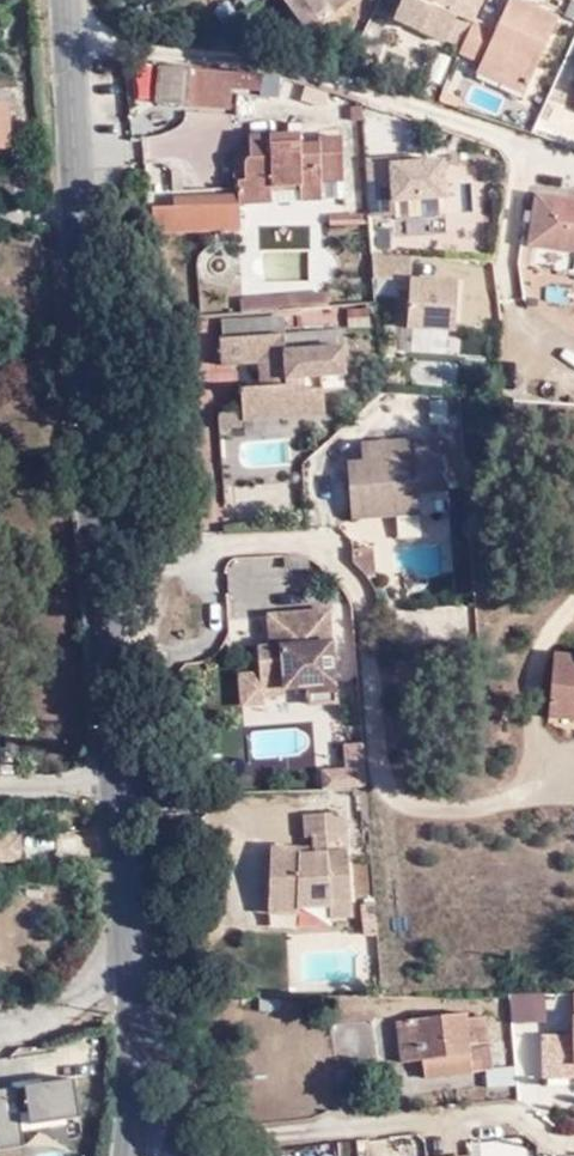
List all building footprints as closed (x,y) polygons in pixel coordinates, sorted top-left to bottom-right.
[(315,40),(369,1),(368,0),(288,0),(315,40)] [(479,27),(481,22),(491,0),(411,0),(402,20),(451,42),(462,19),(479,27)] [(481,22),(479,27),(467,56),(488,66),(536,88),(565,23),(519,0),(504,32),(481,22)] [(531,97),(536,88),(488,66),(485,75),(531,97)] [(190,111),(194,72),(172,71),(167,70),(163,109),(190,111)] [(190,111),(209,113),(214,73),(194,72),(190,111)] [(214,73),(209,113),(232,115),(234,92),(236,75),(214,73)] [(266,78),(236,75),(234,92),(264,94),(266,78)] [(362,127),(362,113),(352,113),(352,127),(362,127)] [(105,167),(146,163),(142,125),(101,129),(105,167)] [(238,206),(257,206),(258,194),(300,193),(300,198),(322,198),(322,186),(343,185),(342,143),(320,143),(319,151),(301,150),(301,139),(252,139),(251,151),(251,159),(246,160),(245,183),(239,183),(239,196),(238,206)] [(239,183),(245,183),(246,160),(251,159),(251,151),(249,151),(244,152),(240,154),(236,157),(233,161),(233,165),(233,183),(239,183)] [(449,193),(446,153),(367,158),(370,218),(397,216),(395,197),(449,193)] [(321,207),(322,198),(300,198),(300,193),(258,194),(257,206),(321,207)] [(519,193),(513,241),(573,249),(573,201),(519,193)] [(205,196),(171,197),(172,216),(172,233),(205,232),(205,196)] [(205,196),(205,232),(238,232),(238,206),(239,196),(205,196)] [(172,216),(147,216),(149,233),(172,233),(172,216)] [(367,217),(331,217),(331,232),(367,231),(367,217)] [(459,274),(409,273),(408,326),(458,328),(459,274)] [(322,297),(301,298),(273,300),(235,302),(236,317),(274,316),(302,314),(323,313),(322,297)] [(197,324),(158,326),(160,368),(198,368),(197,324)] [(332,335),(210,340),(211,368),(248,366),(248,390),(229,390),(230,413),(231,424),(313,421),(311,382),(334,381),(332,335)] [(428,400),(431,424),(450,422),(448,398),(428,400)] [(230,413),(206,415),(207,431),(230,430),(231,424),(230,413)] [(373,518),(372,504),(417,501),(417,495),(440,493),(436,439),(359,444),(360,461),(345,462),(349,521),(373,518)] [(417,501),(372,504),(373,518),(418,515),(417,501)] [(370,545),(348,547),(349,560),(353,562),(356,564),(359,566),(361,569),(363,572),(364,575),(372,575),(370,545)] [(336,691),(330,610),(269,615),(271,647),(258,648),(260,674),(239,676),(241,708),(265,705),(264,696),(284,695),(284,689),(307,688),(308,694),(336,691)] [(553,660),(553,668),(548,713),(573,715),(573,662),(553,660)] [(336,691),(308,694),(308,705),(336,703),(336,691)] [(327,788),(367,786),(364,740),(344,741),(345,768),(326,769),(327,788)] [(334,907),(335,918),(354,915),(349,814),(304,816),(305,837),(312,840),(313,857),(298,859),(295,849),(266,852),(271,921),(298,918),(297,911),(334,907)] [(15,862),(16,839),(0,839),(0,861),(15,862)] [(377,936),(374,905),(360,906),(363,937),(377,936)] [(336,927),(335,918),(334,907),(297,911),(298,918),(299,930),(336,927)] [(547,994),(511,995),(512,1024),(547,1023),(547,994)] [(486,1071),(487,1071),(487,1069),(483,1019),(462,1021),(461,1011),(399,1018),(402,1061),(421,1059),(465,1055),(466,1074),(486,1071)] [(570,1078),(570,1066),(568,1038),(538,1040),(538,1079),(570,1078)] [(465,1055),(421,1059),(423,1078),(466,1074),(465,1055)] [(505,1068),(487,1071),(486,1071),(487,1090),(505,1088),(505,1068)] [(75,1076),(0,1086),(0,1149),(25,1146),(22,1121),(81,1114),(75,1076)]
